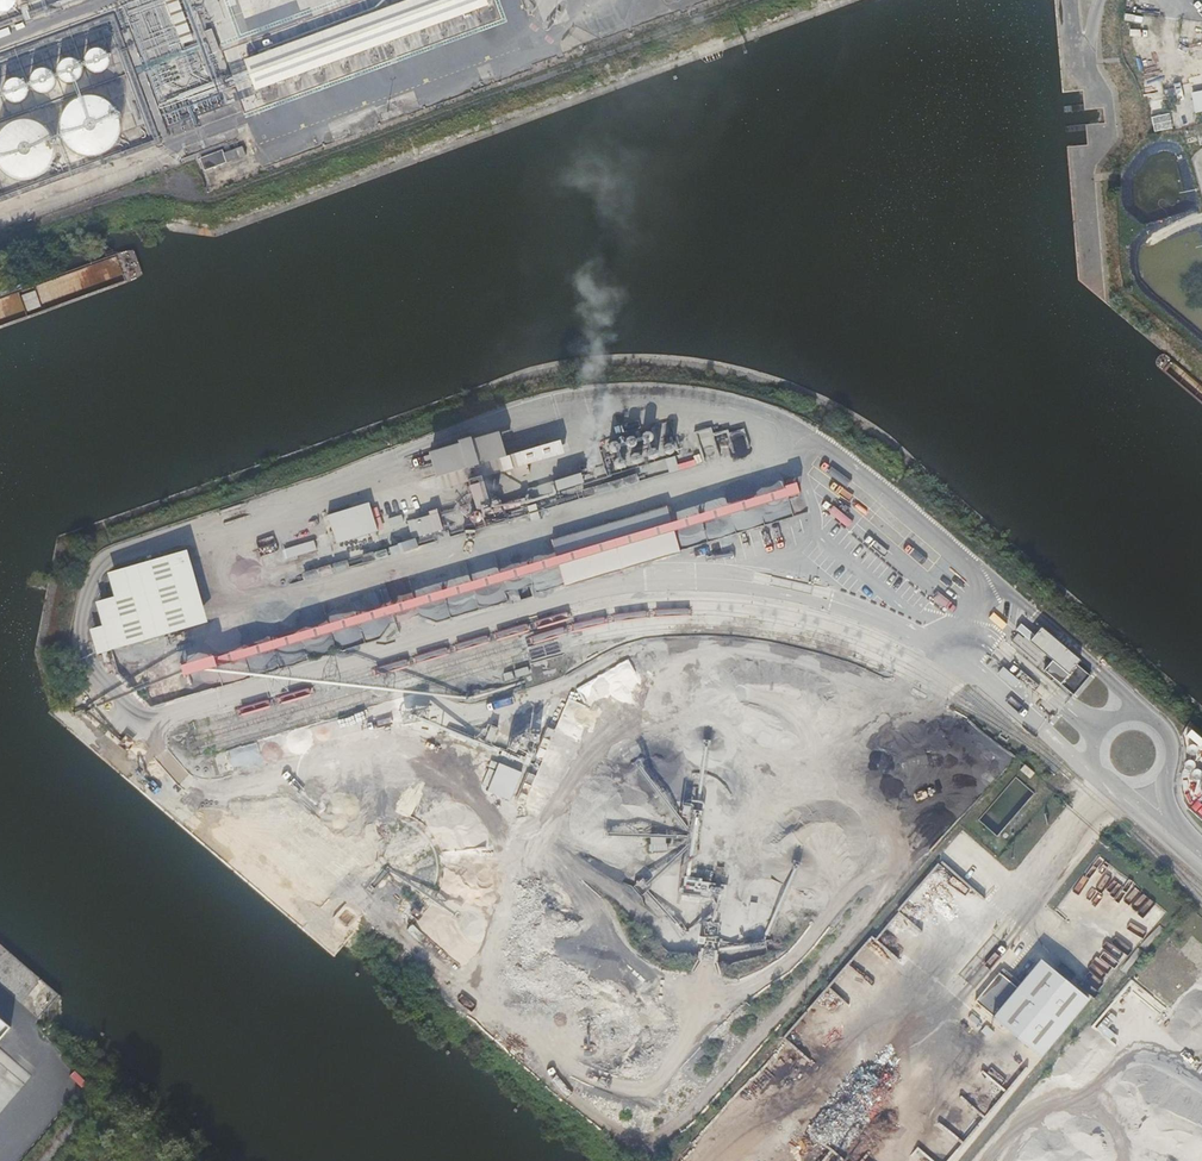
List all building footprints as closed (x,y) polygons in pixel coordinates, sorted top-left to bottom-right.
[(179,43),(190,38),(176,0),(163,0),(179,43)] [(249,59),(260,90),(489,6),(486,0),(411,0),(249,59)] [(1182,38),(1201,39),(1201,20),(1183,19),(1182,38)] [(98,48),(94,47),(93,47),(90,48),(86,51),(84,53),(83,55),(83,59),(83,63),(85,66),(88,69),(90,70),(94,70),(98,70),(102,68),(104,65),(106,61),(106,59),(105,55),(104,53),(102,50),(98,48)] [(71,58),(67,57),(66,57),(62,58),(59,60),(57,63),(56,64),(55,68),(56,72),(58,76),(59,77),(63,79),(67,80),(71,79),(72,78),(76,76),(78,72),(78,68),(78,65),(76,61),(74,60),(71,58)] [(44,67),(40,66),(39,67),(35,67),(33,68),(31,71),(29,72),(28,76),(28,80),(29,82),(31,85),(34,88),(37,89),(41,89),(45,88),(47,87),(49,84),(51,80),(51,76),(50,72),(47,69),(44,67)] [(17,77),(12,77),(8,78),(3,81),(1,84),(1,88),(1,90),(2,94),(5,97),(8,99),(10,100),(14,100),(18,99),(21,96),(23,94),(24,90),(24,86),(23,83),(20,79),(17,77)] [(1194,91),(1198,121),(1201,121),(1201,90),(1194,91)] [(93,96),(88,95),(86,95),(80,96),(75,98),(71,100),(67,104),(62,110),(60,115),(58,120),(58,125),(58,130),(59,135),(62,140),(65,144),(68,148),(73,151),(77,153),(82,154),(87,155),(93,154),(98,153),(102,151),(107,148),(110,144),(113,140),(116,135),(117,130),(117,125),(117,120),(116,115),(114,111),(111,106),(107,102),(103,99),(98,97),(93,96)] [(22,120),(20,120),(15,121),(10,122),(5,125),(1,128),(0,130),(0,169),(3,172),(7,175),(12,177),(17,179),(22,179),(27,179),(32,178),(37,175),(41,173),(45,169),(48,165),(50,160),(51,155),(52,150),(52,145),(50,140),(48,135),(45,131),(42,127),(37,124),(33,122),(28,120),(22,120)] [(227,163),(222,151),(199,159),(203,171),(227,163)] [(713,427),(695,432),(704,461),(749,447),(743,428),(716,436),(713,427)] [(495,429),(426,450),(430,462),(443,473),(465,466),(463,457),(469,455),(473,463),(494,457),(499,440),(495,429)] [(534,465),(537,475),(579,462),(576,452),(534,465)] [(677,455),(667,459),(671,473),(696,465),(695,459),(679,464),(677,455)] [(519,476),(533,472),(531,465),(517,469),(519,476)] [(461,482),(466,495),(517,479),(513,466),(461,482)] [(562,471),(561,471),(560,471),(559,471),(558,472),(556,474),(556,476),(556,477),(558,479),(559,480),(561,480),(562,480),(564,479),(565,478),(566,477),(566,475),(564,473),(562,471)] [(793,494),(672,530),(674,538),(795,502),(793,494)] [(255,498),(254,495),(220,506),(221,510),(255,498)] [(357,534),(374,529),(367,507),(364,497),(347,503),(357,534)] [(463,559),(472,589),(672,530),(663,500),(463,559)] [(259,510),(257,507),(224,518),(225,522),(259,510)] [(388,521),(390,528),(402,524),(400,517),(388,521)] [(442,521),(431,525),(433,533),(445,529),(442,521)] [(463,523),(451,527),(453,534),(465,531),(463,523)] [(472,589),(474,597),(522,583),(525,578),(528,579),(527,582),(558,572),(674,538),(672,530),(472,589)] [(873,535),(868,541),(885,556),(891,549),(873,535)] [(413,537),(401,541),(403,549),(415,546),(413,537)] [(558,572),(561,583),(677,549),(674,538),(558,572)] [(398,542),(386,545),(389,553),(401,550),(398,542)] [(342,558),(330,562),(332,570),(345,567),(342,558)] [(327,563),(315,567),(317,575),(329,571),(327,563)] [(313,567),(301,571),(303,579),(315,575),(313,567)] [(527,582),(520,595),(561,583),(558,572),(527,582)] [(186,580),(187,577),(187,576),(185,574),(184,573),(182,573),(181,573),(179,574),(178,576),(178,577),(178,579),(179,580),(181,582),(183,582),(184,581),(186,580)] [(96,617),(103,640),(164,622),(162,616),(169,614),(169,616),(191,610),(189,603),(167,609),(165,602),(167,601),(168,607),(174,605),(173,600),(177,598),(173,584),(172,584),(169,576),(162,578),(164,586),(160,588),(163,597),(96,617)] [(522,583),(515,597),(520,595),(527,582),(522,583)] [(477,608),(515,597),(522,583),(474,597),(477,608)] [(190,590),(190,589),(190,587),(189,586),(187,585),(186,584),(184,584),(183,585),(182,587),(181,588),(181,590),(182,592),(183,593),(185,593),(187,593),(189,592),(190,590)] [(160,595),(161,593),(160,590),(159,589),(157,588),(156,588),(154,589),(153,590),(152,592),(152,593),(152,595),(153,596),(155,597),(157,597),(159,597),(160,595)] [(187,682),(474,597),(472,589),(185,674),(187,682)] [(515,597),(468,689),(466,693),(467,698),(469,698),(474,696),(523,683),(522,679),(476,692),(470,694),(472,690),(520,595),(515,597)] [(547,614),(519,622),(530,659),(558,650),(547,614)] [(1070,693),(1087,674),(1074,662),(1077,659),(1039,625),(1027,638),(1049,658),(1041,667),(1070,693)] [(1018,686),(1023,679),(1007,667),(1002,674),(1018,686)] [(522,679),(523,683),(524,684),(530,682),(528,675),(521,677),(522,679)] [(74,689),(81,695),(83,694),(76,687),(74,689)] [(72,705),(81,695),(74,689),(65,698),(72,705)] [(466,693),(468,689),(467,689),(460,702),(470,703),(474,696),(469,698),(467,698),(466,693)] [(568,701),(568,711),(590,711),(589,701),(568,701)] [(419,721),(445,731),(446,729),(424,720),(422,706),(397,709),(400,724),(419,721)] [(462,742),(463,739),(464,736),(465,734),(447,725),(446,729),(445,731),(445,733),(462,742)] [(483,739),(490,741),(495,728),(488,725),(483,739)] [(510,738),(505,749),(513,751),(518,741),(526,738),(536,741),(536,733),(525,731),(510,738)] [(123,734),(116,743),(125,750),(132,741),(123,734)] [(464,736),(463,739),(494,752),(493,754),(518,763),(518,762),(526,766),(532,751),(525,749),(523,756),(505,749),(497,746),(496,749),(464,736)] [(225,748),(210,752),(218,772),(231,767),(225,748)] [(652,838),(652,851),(667,850),(666,837),(652,838)] [(378,891),(385,898),(398,886),(391,879),(378,891)] [(715,897),(716,882),(687,880),(686,895),(715,897)] [(1017,987),(993,1015),(1041,1056),(1089,999),(1041,959),(1017,987)] [(976,1001),(993,1015),(1017,987),(1000,973),(976,1001)] [(1148,1014),(1155,1005),(1141,994),(1134,1003),(1148,1014)] [(9,1026),(0,1019),(0,1037),(9,1026)]
